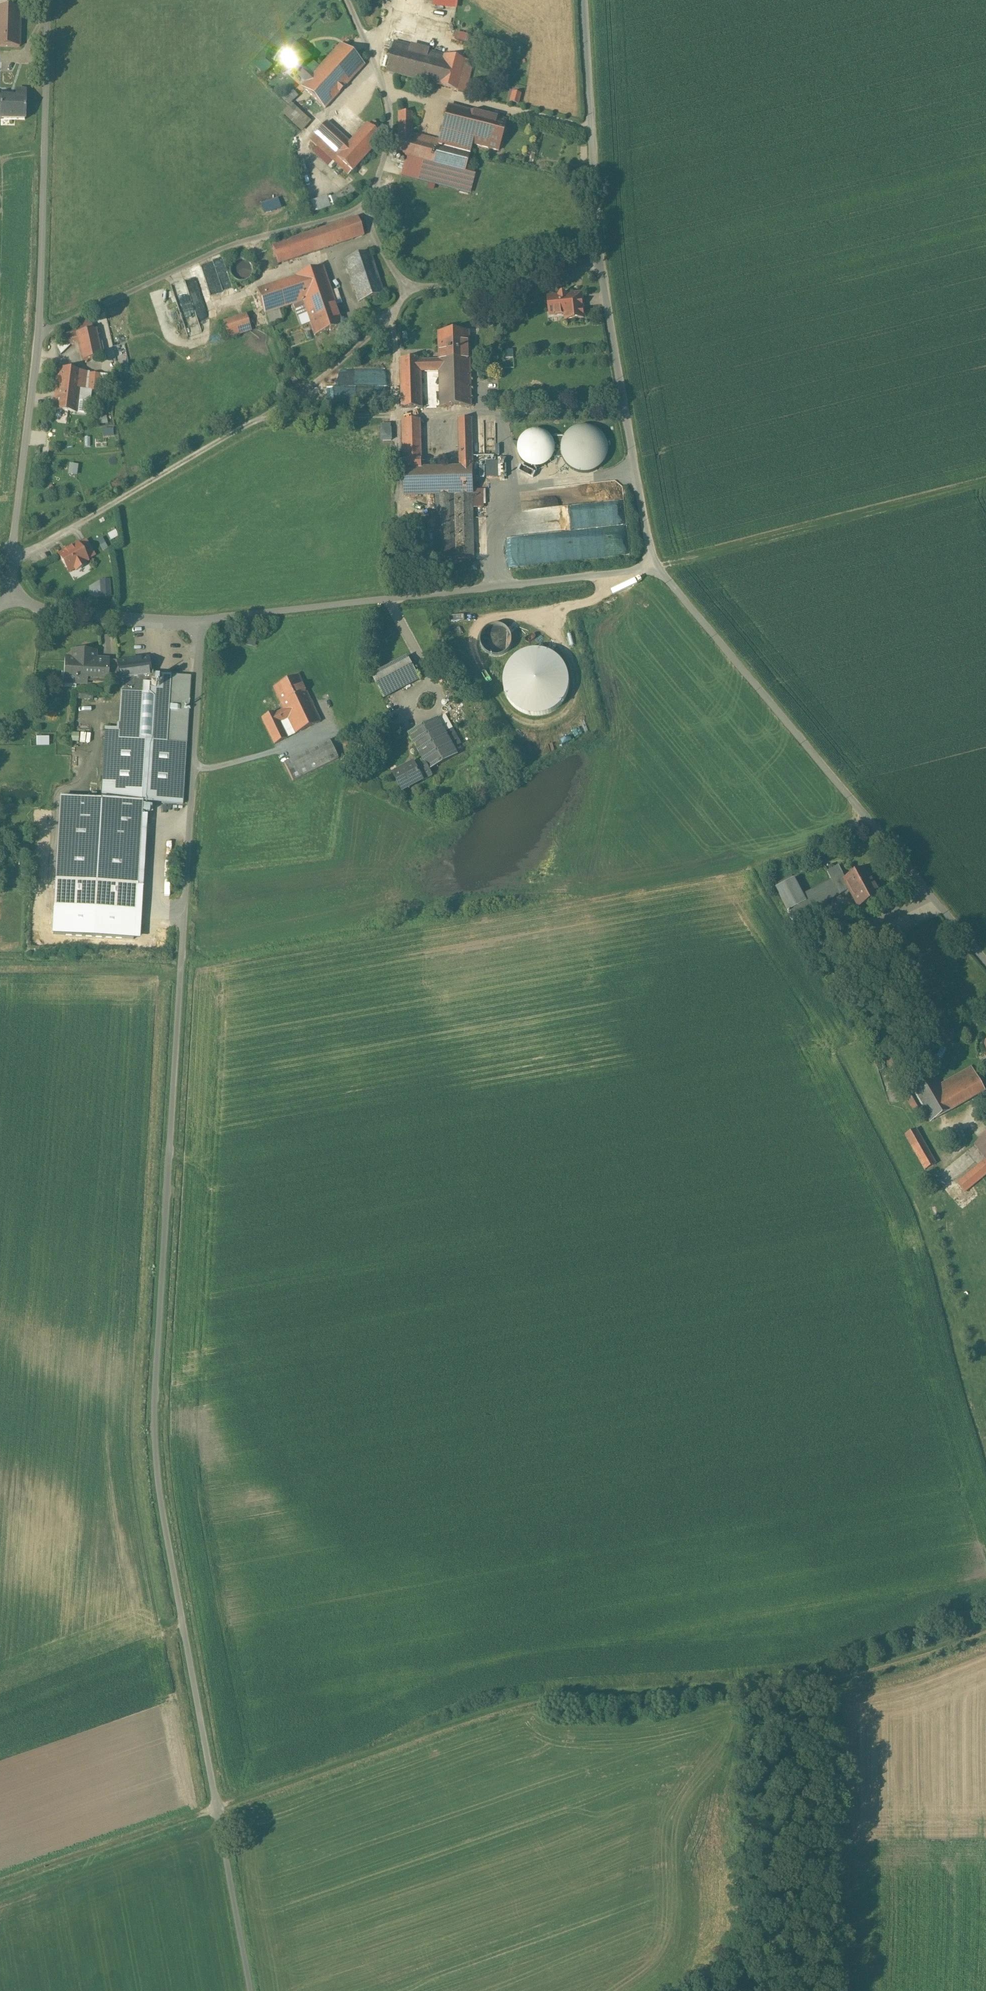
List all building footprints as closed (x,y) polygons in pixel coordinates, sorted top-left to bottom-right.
[(19,46),(20,0),(0,0),(0,46),(19,46)] [(395,71),(402,45),(393,42),(386,69),(395,71)] [(297,74),(306,82),(312,74),(304,66),(309,60),(291,44),(277,59),(295,75),(297,74)] [(364,65),(340,44),(312,74),(306,82),(301,87),(322,106),(334,92),(337,95),(364,65)] [(472,63),(402,45),(395,71),(394,74),(464,93),(472,63)] [(301,131),(310,120),(290,102),(297,95),(291,89),(283,98),(290,104),(282,114),(301,131)] [(0,119),(1,117),(10,117),(10,118),(24,118),(24,120),(25,120),(26,90),(16,90),(15,98),(0,97),(0,119)] [(518,104),(520,93),(510,91),(508,102),(518,104)] [(456,140),(453,150),(463,152),(464,148),(465,143),(469,144),(476,114),(447,107),(440,136),(456,140)] [(398,113),(398,135),(411,139),(411,113),(398,113)] [(476,114),(469,144),(498,151),(506,122),(476,114)] [(349,143),(326,122),(310,140),(348,175),(381,138),(367,125),(349,143)] [(398,135),(397,135),(393,155),(405,158),(425,163),(430,144),(411,139),(398,135)] [(430,144),(425,163),(464,173),(470,150),(464,148),(463,152),(453,150),(430,144)] [(464,173),(425,163),(405,158),(401,175),(429,182),(436,184),(459,190),(464,173)] [(357,218),(272,246),(278,264),(363,236),(357,218)] [(369,252),(344,260),(358,302),(383,294),(369,252)] [(235,261),(233,263),(232,264),(231,266),(230,267),(230,269),(229,271),(230,273),(230,275),(231,277),(232,278),(233,279),(235,281),(237,282),(239,282),(241,283),(243,282),(245,282),(247,281),(248,280),(250,278),(251,277),(252,275),(252,273),(252,271),(252,268),(251,266),(250,264),(248,262),(246,261),(243,260),(241,260),(238,260),(237,260),(235,261)] [(295,277),(257,290),(265,314),(303,301),(330,292),(322,268),(295,277)] [(337,289),(330,292),(334,303),(340,301),(337,289)] [(330,292),(303,301),(315,335),(342,326),(334,303),(330,292)] [(559,297),(548,298),(550,311),(553,310),(559,315),(565,314),(566,320),(584,318),(581,294),(566,296),(564,294),(561,294),(559,297)] [(244,313),(219,321),(224,339),(249,331),(244,313)] [(95,330),(60,337),(62,347),(78,344),(82,361),(101,357),(95,330)] [(436,356),(436,360),(439,360),(439,361),(470,360),(469,332),(438,333),(439,356),(436,356)] [(440,371),(439,361),(439,360),(436,360),(421,361),(420,359),(400,360),(402,408),(422,408),(421,372),(440,371)] [(470,360),(439,361),(440,371),(440,407),(471,407),(470,360)] [(88,374),(58,369),(56,383),(81,386),(81,380),(87,381),(88,374)] [(292,376),(288,379),(293,385),(297,382),(292,376)] [(79,401),(81,389),(81,386),(56,383),(54,397),(55,397),(54,409),(76,412),(78,400),(79,401)] [(420,420),(402,420),(404,495),(436,495),(455,494),(472,494),(473,494),(473,490),(472,457),(471,421),(471,419),(459,419),(460,468),(421,468),(420,420)] [(568,433),(565,437),(563,441),(561,445),(561,450),(561,453),(562,456),(562,457),(565,462),(568,466),(572,469),(576,472),(581,473),(586,473),(591,472),(596,471),(600,468),(604,464),(607,460),(608,455),(609,450),(608,444),(606,440),(604,435),(600,432),(596,429),(591,427),(586,426),(581,426),(576,428),(572,430),(568,433)] [(552,439),(551,437),(548,434),(544,432),(540,431),(535,431),(531,431),(527,433),(524,436),(521,439),(519,443),(518,447),(518,452),(519,456),(521,460),(524,463),(527,466),(531,467),(536,468),(540,468),(544,466),(548,464),(551,461),(554,457),(555,455),(555,452),(555,448),(555,444),(554,441),(552,439)] [(565,437),(551,437),(552,439),(554,441),(555,444),(555,448),(555,452),(555,455),(554,457),(562,457),(562,456),(561,453),(561,450),(561,445),(563,441),(565,437)] [(482,490),(473,490),(473,494),(472,494),(472,508),(483,508),(482,490)] [(455,494),(436,495),(438,560),(457,560),(455,494)] [(472,494),(455,494),(457,560),(474,559),(472,508),(472,494)] [(628,555),(626,526),(562,531),(564,561),(628,555)] [(102,537),(97,539),(101,550),(107,548),(102,537)] [(77,545),(59,556),(68,572),(74,568),(76,571),(84,566),(83,564),(87,561),(77,545)] [(482,650),(486,654),(491,656),(497,657),(502,655),(507,652),(510,648),(512,643),(512,638),(510,633),(507,629),(503,626),(498,625),(493,625),(488,626),(484,629),(481,634),(480,639),(480,645),(482,650)] [(517,653),(502,673),(501,689),(506,703),(521,715),(538,715),(552,711),(568,690),(569,678),(568,675),(568,673),(565,662),(550,651),(527,650),(517,653)] [(106,678),(107,661),(106,661),(86,660),(87,653),(73,653),(72,662),(66,662),(66,674),(75,674),(75,683),(86,683),(86,679),(106,680),(106,678)] [(420,680),(408,657),(372,677),(384,698),(420,680)] [(151,676),(151,674),(148,658),(117,662),(117,661),(107,661),(106,678),(119,680),(120,680),(151,676)] [(42,662),(42,671),(53,671),(53,662),(42,662)] [(151,676),(120,680),(121,697),(118,732),(105,732),(100,799),(62,797),(55,908),(134,913),(141,802),(183,805),(190,677),(151,674),(151,676)] [(284,710),(285,712),(309,701),(298,677),(273,689),(284,710)] [(320,722),(309,701),(285,712),(287,718),(295,735),(320,722)] [(284,710),(275,715),(279,723),(287,718),(285,712),(284,710)] [(286,739),(279,723),(275,715),(273,712),(261,718),(274,745),(286,739)] [(408,735),(423,762),(428,772),(429,773),(457,757),(436,719),(408,735)] [(338,759),(329,741),(284,762),(293,781),(338,759)] [(70,755),(70,764),(81,764),(81,755),(70,755)] [(421,776),(428,772),(423,762),(415,766),(414,764),(393,775),(402,791),(423,780),(421,776)] [(858,909),(866,904),(882,896),(867,868),(846,880),(843,875),(831,880),(836,890),(839,896),(849,891),(858,909)] [(803,896),(794,879),(776,888),(789,913),(790,912),(795,922),(812,913),(810,911),(812,910),(811,910),(821,906),(817,900),(836,890),(831,880),(803,896)] [(885,901),(882,896),(866,904),(868,909),(885,901)] [(951,1023),(932,1026),(934,1035),(953,1032),(951,1023)] [(985,1091),(972,1068),(941,1086),(937,1079),(906,1097),(917,1116),(924,1112),(931,1122),(985,1091)] [(936,1164),(916,1129),(911,1131),(910,1130),(907,1131),(908,1133),(905,1135),(925,1170),(936,1164)] [(985,1159),(985,1134),(974,1144),(985,1159)] [(980,1165),(979,1165),(957,1183),(964,1192),(973,1184),(985,1174),(985,1160),(980,1165)]
